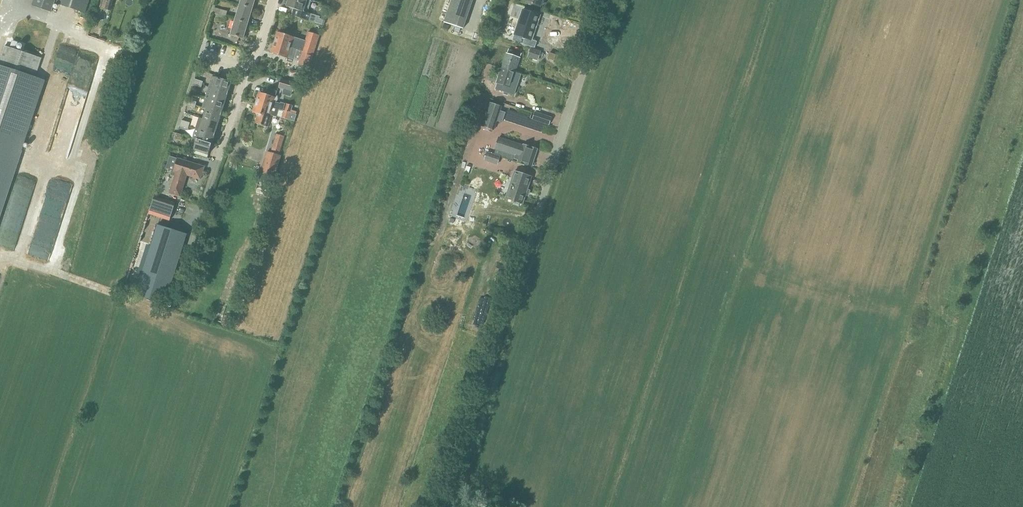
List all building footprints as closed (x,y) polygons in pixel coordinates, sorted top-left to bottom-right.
[(55,3),(86,13),(90,0),(34,0),(32,5),(52,12),(55,3)] [(100,8),(111,11),(114,0),(102,0),(100,8)] [(253,8),(255,0),(241,0),(240,4),(253,8)] [(292,15),(323,25),(324,20),(320,19),(321,17),(318,16),(308,13),(312,0),(310,0),(289,0),(287,6),(294,9),(292,15)] [(444,22),(464,29),(473,0),(452,0),(444,22)] [(235,19),(248,23),(253,8),(240,4),(235,19)] [(213,13),(219,15),(226,17),(228,11),(221,9),(215,7),(213,13)] [(523,10),(517,31),(534,36),(540,16),(523,10)] [(230,35),(243,39),(248,23),(235,19),(230,35)] [(308,32),(305,41),(278,33),(275,43),(313,55),(314,55),(320,35),(308,32)] [(309,67),(313,55),(275,43),(272,53),(295,60),(296,58),(301,60),(299,64),(309,67)] [(11,179),(20,149),(44,80),(36,77),(42,59),(5,46),(0,60),(0,211),(11,179)] [(538,61),(542,51),(531,47),(528,57),(538,61)] [(508,54),(507,54),(502,68),(516,73),(522,54),(509,50),(508,54)] [(497,83),(498,83),(496,89),(508,93),(508,94),(515,96),(522,75),(516,73),(502,68),(497,83)] [(209,87),(228,93),(232,82),(213,76),(209,87)] [(295,83),(282,79),(279,88),(292,93),(295,83)] [(206,97),(225,103),(228,93),(209,87),(206,97)] [(257,102),(280,109),(279,110),(284,111),(286,104),(281,102),(281,104),(275,102),(278,92),(268,88),(266,94),(260,93),(257,102)] [(206,108),(222,113),(225,103),(206,97),(203,107),(206,108)] [(254,112),(258,114),(255,123),(268,127),(272,116),(277,117),(279,110),(280,109),(257,102),(254,112)] [(483,127),(482,132),(480,137),(491,140),(502,107),(490,103),(483,126),(483,127)] [(286,104),(284,111),(291,113),(293,106),(286,104)] [(203,119),(218,124),(222,113),(206,108),(203,119)] [(284,111),(282,118),(295,121),(297,114),(291,113),(284,111)] [(535,111),(532,119),(549,125),(552,117),(535,111)] [(199,118),(196,128),(215,134),(218,124),(203,119),(199,118)] [(196,128),(193,138),(212,144),(215,134),(196,128)] [(271,153),(267,152),(261,173),(275,177),(282,156),(279,155),(285,137),(277,134),(271,153)] [(518,162),(532,167),(537,149),(524,145),(523,145),(499,137),(495,149),(515,156),(514,159),(519,160),(518,162)] [(209,155),(212,144),(193,138),(189,149),(209,155)] [(498,164),(500,156),(488,152),(485,160),(498,164)] [(173,182),(169,194),(181,197),(185,186),(187,176),(200,180),(204,167),(186,161),(178,159),(174,172),(176,172),(175,175),(173,182)] [(532,177),(514,171),(505,199),(523,205),(532,177)] [(158,225),(135,295),(165,304),(187,234),(158,225)] [(230,328),(233,317),(225,315),(222,326),(230,328)]
